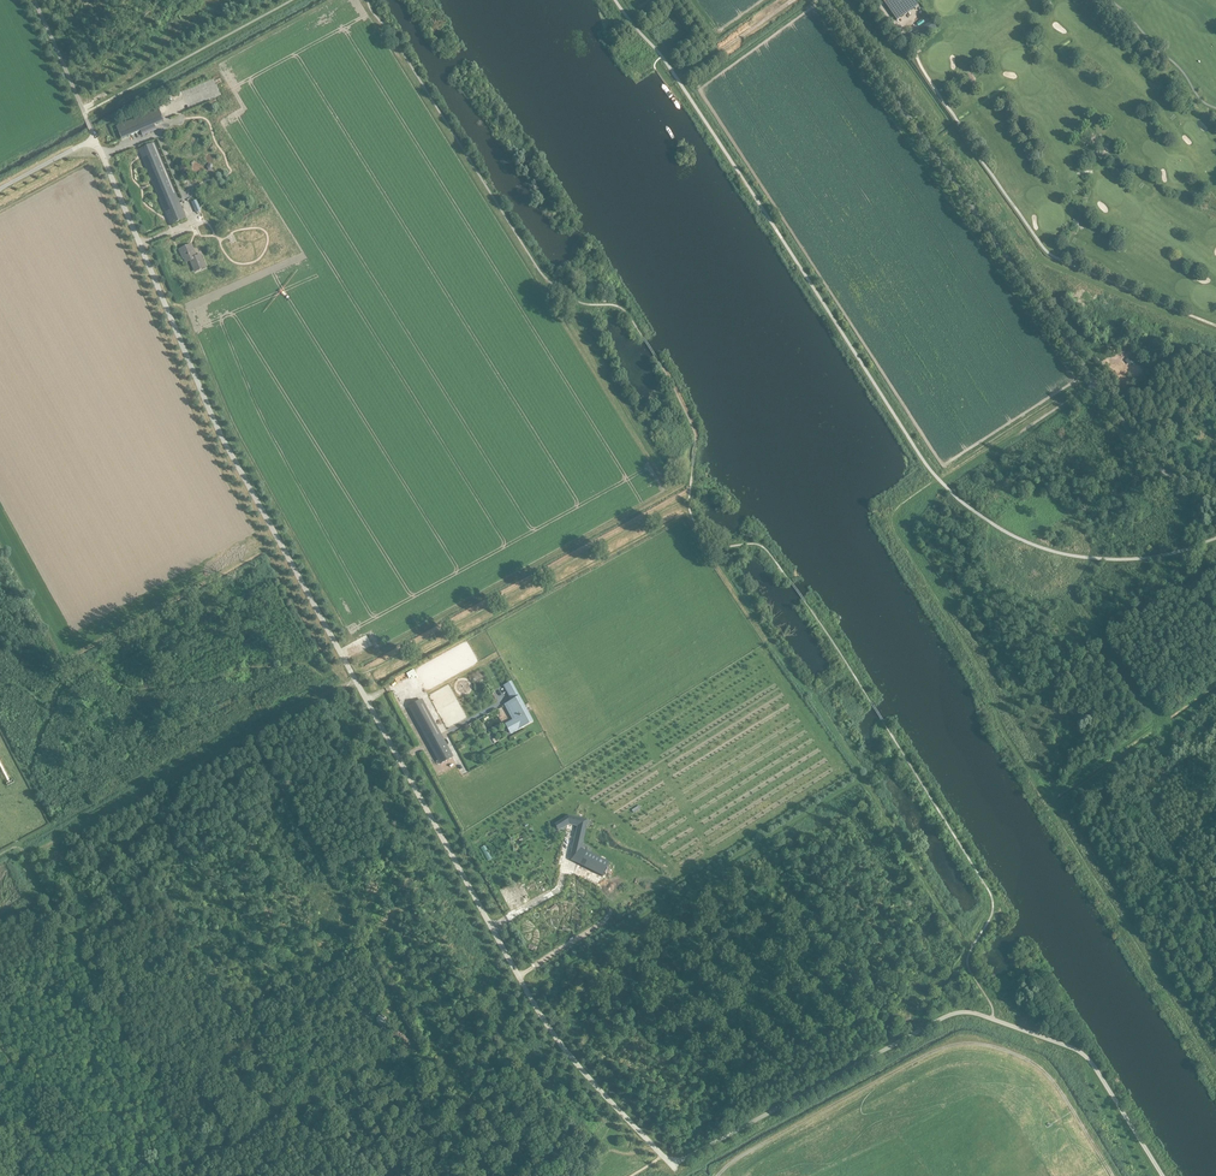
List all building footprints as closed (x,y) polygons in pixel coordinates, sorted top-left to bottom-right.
[(915,0),(882,0),(897,20),(915,8),(915,7),(918,5),(915,0)] [(135,119),(117,126),(122,139),(140,131),(164,121),(159,109),(135,119)] [(186,218),(155,143),(139,150),(171,225),(186,218)] [(196,200),(192,202),(196,212),(201,210),(196,200)] [(167,219),(164,213),(159,216),(162,222),(167,219)] [(181,249),(180,250),(181,250),(184,256),(183,257),(183,259),(185,258),(187,262),(191,260),(196,271),(205,267),(200,256),(196,258),(191,245),(181,249)] [(532,721),(519,697),(511,682),(505,686),(513,701),(509,703),(518,718),(506,724),(511,733),(532,721)] [(421,700),(410,706),(428,740),(440,734),(421,700)] [(443,740),(431,746),(446,772),(457,766),(443,740)] [(577,845),(578,845),(584,847),(588,827),(569,823),(559,829),(563,835),(570,830),(580,833),(577,845)] [(601,886),(611,874),(598,864),(582,856),(583,853),(576,851),(572,868),(582,870),(583,873),(590,877),(601,886)] [(379,1016),(377,1019),(378,1023),(381,1025),(384,1025),(387,1022),(387,1019),(384,1015),(379,1016)]
